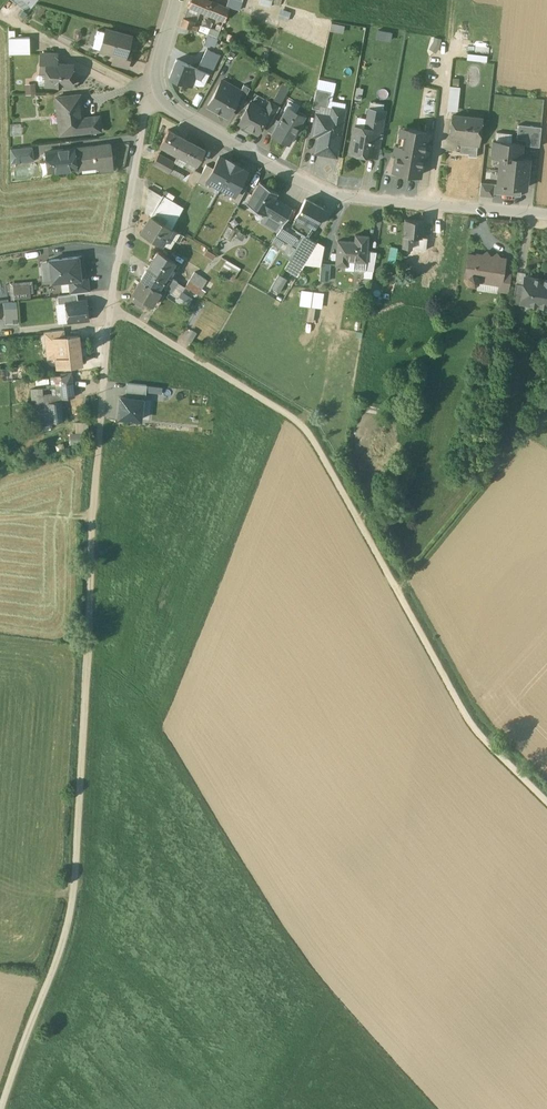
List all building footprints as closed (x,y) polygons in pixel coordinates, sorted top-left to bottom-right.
[(210,0),(190,0),(188,6),(206,13),(211,0),(210,0)] [(225,6),(211,0),(206,13),(220,19),(225,6)] [(226,6),(239,10),(242,1),(242,0),(228,0),(226,6)] [(289,13),(280,9),(277,17),(286,21),(289,13)] [(194,19),(184,16),(180,26),(196,30),(198,25),(195,25),(196,22),(193,21),(194,19)] [(199,30),(208,33),(205,43),(215,47),(220,30),(201,24),(199,30)] [(378,29),(377,38),(391,40),(392,31),(378,29)] [(131,37),(106,30),(100,50),(116,54),(126,57),(126,56),(131,37)] [(16,38),(9,38),(10,54),(31,54),(30,38),(16,38)] [(199,68),(177,59),(169,79),(191,87),(196,76),(201,78),(204,72),(210,74),(219,54),(206,49),(199,68)] [(58,54),(43,53),(43,67),(40,67),(40,73),(47,74),(46,85),(72,86),(73,67),(64,66),(64,64),(58,64),(58,54)] [(126,57),(116,54),(113,64),(127,68),(130,57),(126,56),(126,57)] [(222,79),(208,105),(227,115),(235,101),(241,90),(240,89),(222,79)] [(26,92),(36,92),(36,83),(26,83),(26,92)] [(250,87),(244,83),(240,89),(241,90),(235,101),(240,104),(250,87)] [(280,101),(289,86),(282,83),(274,98),(280,101)] [(447,108),(458,110),(461,86),(450,84),(447,108)] [(316,88),(312,108),(319,109),(320,109),(324,90),(316,88)] [(330,91),(324,90),(320,109),(319,109),(318,114),(331,116),(333,107),(327,106),(330,91)] [(80,94),(56,97),(60,133),(60,134),(100,130),(99,116),(82,117),(80,105),(81,105),(80,94)] [(424,96),(424,120),(433,121),(434,96),(424,96)] [(265,109),(251,101),(239,121),(258,132),(264,121),(269,111),(265,109)] [(280,106),(270,101),(265,109),(269,111),(264,121),(270,124),(273,118),(280,106)] [(344,109),(333,107),(331,116),(318,114),(317,114),(313,135),(319,136),(319,134),(339,137),(344,109)] [(384,113),(384,112),(369,109),(367,121),(373,122),(371,129),(355,126),(351,153),(368,156),(370,147),(378,148),(384,113)] [(290,115),(283,111),(277,121),(270,133),(288,143),(303,118),(292,112),(290,115)] [(481,118),(453,115),(451,137),(456,137),(456,136),(461,136),(479,138),(479,137),(476,136),(478,119),(481,119),(481,118)] [(270,124),(266,131),(270,133),(277,121),(273,118),(270,124)] [(542,127),(517,124),(516,138),(526,139),(526,145),(539,147),(542,127)] [(427,132),(400,127),(397,145),(395,145),(393,152),(396,152),(392,170),(419,175),(422,157),(425,158),(426,150),(424,150),(427,132)] [(187,138),(168,128),(160,145),(179,155),(179,153),(187,138)] [(339,137),(319,134),(319,136),(321,136),(318,152),(336,156),(339,137)] [(479,138),(461,136),(460,145),(476,146),(478,147),(479,138)] [(206,148),(187,138),(179,153),(198,163),(206,148)] [(521,143),(493,140),(491,156),(500,157),(500,156),(520,158),(521,143)] [(109,144),(72,148),(74,168),(111,164),(109,144)] [(475,156),(476,146),(460,145),(459,155),(475,156)] [(32,146),(10,148),(11,163),(34,161),(32,146)] [(72,148),(47,151),(44,154),(45,158),(48,161),(49,171),(74,168),(72,148)] [(457,165),(458,155),(450,154),(450,164),(457,165)] [(154,163),(170,171),(174,163),(159,155),(154,163)] [(459,155),(458,155),(457,165),(456,169),(474,171),(475,156),(459,155)] [(520,158),(500,156),(500,157),(499,169),(527,173),(529,159),(520,158)] [(226,160),(220,157),(213,168),(207,180),(221,187),(234,163),(227,159),(226,160)] [(242,167),(234,163),(221,187),(234,194),(241,183),(247,171),(241,168),(242,167)] [(207,180),(213,168),(206,164),(201,173),(197,182),(204,186),(207,180)] [(527,173),(499,169),(497,183),(497,184),(521,186),(526,187),(527,173)] [(195,170),(189,182),(195,186),(197,182),(201,173),(195,170)] [(278,193),(260,181),(247,203),(265,214),(275,198),(278,193)] [(493,183),(481,181),(480,194),(493,196),(493,192),(492,192),(493,183)] [(248,187),(241,183),(234,194),(231,200),(238,204),(248,187)] [(521,186),(497,184),(497,183),(493,183),(492,192),(493,192),(520,195),(521,186)] [(162,196),(148,188),(145,212),(151,216),(171,228),(172,228),(183,208),(163,196),(162,196)] [(494,201),(516,204),(517,196),(495,193),(494,201)] [(292,208),(275,198),(265,214),(282,224),(284,220),(292,208)] [(306,198),(296,216),(301,219),(299,222),(309,227),(311,224),(314,226),(324,208),(306,198)] [(171,228),(151,216),(141,233),(161,245),(162,244),(171,228)] [(422,221),(405,219),(403,235),(411,236),(420,237),(422,221)] [(296,227),(284,220),(282,224),(275,236),(281,239),(279,243),(284,246),(286,243),(291,245),(299,232),(295,230),(296,227)] [(296,227),(295,230),(299,232),(305,235),(309,227),(299,222),(296,227)] [(171,228),(162,244),(170,248),(179,233),(172,228),(171,228)] [(227,229),(222,238),(230,243),(236,234),(227,229)] [(305,235),(299,232),(291,245),(295,248),(288,259),(284,267),(298,276),(305,263),(317,241),(305,235)] [(355,241),(338,240),(336,264),(346,265),(347,259),(354,260),(354,256),(366,257),(367,251),(368,235),(355,234),(355,241)] [(411,236),(403,235),(402,246),(410,246),(411,236)] [(281,239),(275,236),(271,243),(284,251),(282,255),(288,259),(295,248),(291,245),(286,243),(284,246),(279,243),(281,239)] [(411,236),(410,246),(425,248),(426,238),(420,237),(411,236)] [(426,238),(425,248),(439,249),(440,239),(426,238)] [(317,241),(305,263),(321,265),(321,262),(324,245),(317,241)] [(425,248),(410,246),(408,260),(424,262),(425,248)] [(175,261),(158,251),(153,259),(153,260),(150,265),(166,275),(172,278),(177,269),(172,266),(175,261)] [(198,267),(204,271),(216,254),(210,251),(198,267)] [(376,251),(367,251),(366,257),(365,270),(373,270),(376,251)] [(482,255),(477,254),(477,256),(468,254),(465,276),(468,277),(467,280),(470,284),(474,285),(478,282),(478,281),(498,284),(500,284),(502,273),(504,258),(499,258),(496,254),(493,257),(489,256),(486,252),(482,255)] [(79,255),(49,258),(52,281),(68,279),(81,277),(79,255)] [(366,257),(354,256),(354,260),(347,259),(346,265),(346,268),(365,270),(366,257)] [(226,260),(219,272),(233,281),(241,269),(226,260)] [(329,263),(321,262),(320,280),(328,281),(329,263)] [(150,265),(141,279),(158,289),(160,286),(170,292),(176,281),(172,278),(166,275),(150,265)] [(198,295),(207,280),(194,272),(185,287),(198,295)] [(271,287),(280,292),(287,278),(279,273),(271,287)] [(510,274),(502,273),(500,284),(498,284),(497,290),(507,292),(510,274)] [(81,277),(68,279),(69,293),(90,291),(88,277),(81,277)] [(532,279),(524,278),(523,284),(520,301),(538,304),(542,279),(533,277),(532,279)] [(158,289),(141,279),(133,293),(148,301),(153,304),(161,291),(158,289)] [(542,279),(538,304),(546,306),(546,280),(542,279)] [(31,297),(31,291),(34,291),(34,281),(11,282),(12,298),(31,297)] [(523,284),(516,283),(512,303),(520,304),(520,301),(523,284)] [(185,307),(190,298),(181,292),(175,301),(185,307)] [(77,293),(57,296),(58,304),(65,303),(65,302),(78,301),(77,293)] [(320,308),(321,295),(300,293),(299,305),(320,308)] [(148,301),(137,295),(133,301),(144,308),(148,301)] [(78,301),(65,302),(65,303),(68,322),(89,320),(87,300),(78,301)] [(19,322),(18,306),(4,306),(5,323),(19,322)] [(191,328),(186,338),(193,341),(198,331),(191,328)] [(64,329),(44,332),(45,339),(65,337),(64,329)] [(65,337),(45,339),(46,349),(55,348),(57,367),(81,364),(78,335),(65,337)] [(71,374),(50,376),(51,386),(57,385),(57,387),(60,386),(73,385),(71,374)] [(50,376),(40,378),(31,383),(34,402),(44,401),(44,399),(53,398),(51,386),(50,376)] [(127,383),(126,397),(145,400),(147,385),(127,383)] [(73,385),(60,386),(61,393),(73,392),(73,385)] [(53,398),(44,399),(44,401),(45,403),(47,403),(50,422),(63,420),(60,397),(53,398)] [(126,397),(121,397),(118,417),(140,419),(143,399),(126,397)] [(76,433),(70,433),(70,443),(80,443),(81,435),(88,435),(88,421),(76,421),(76,433)]
